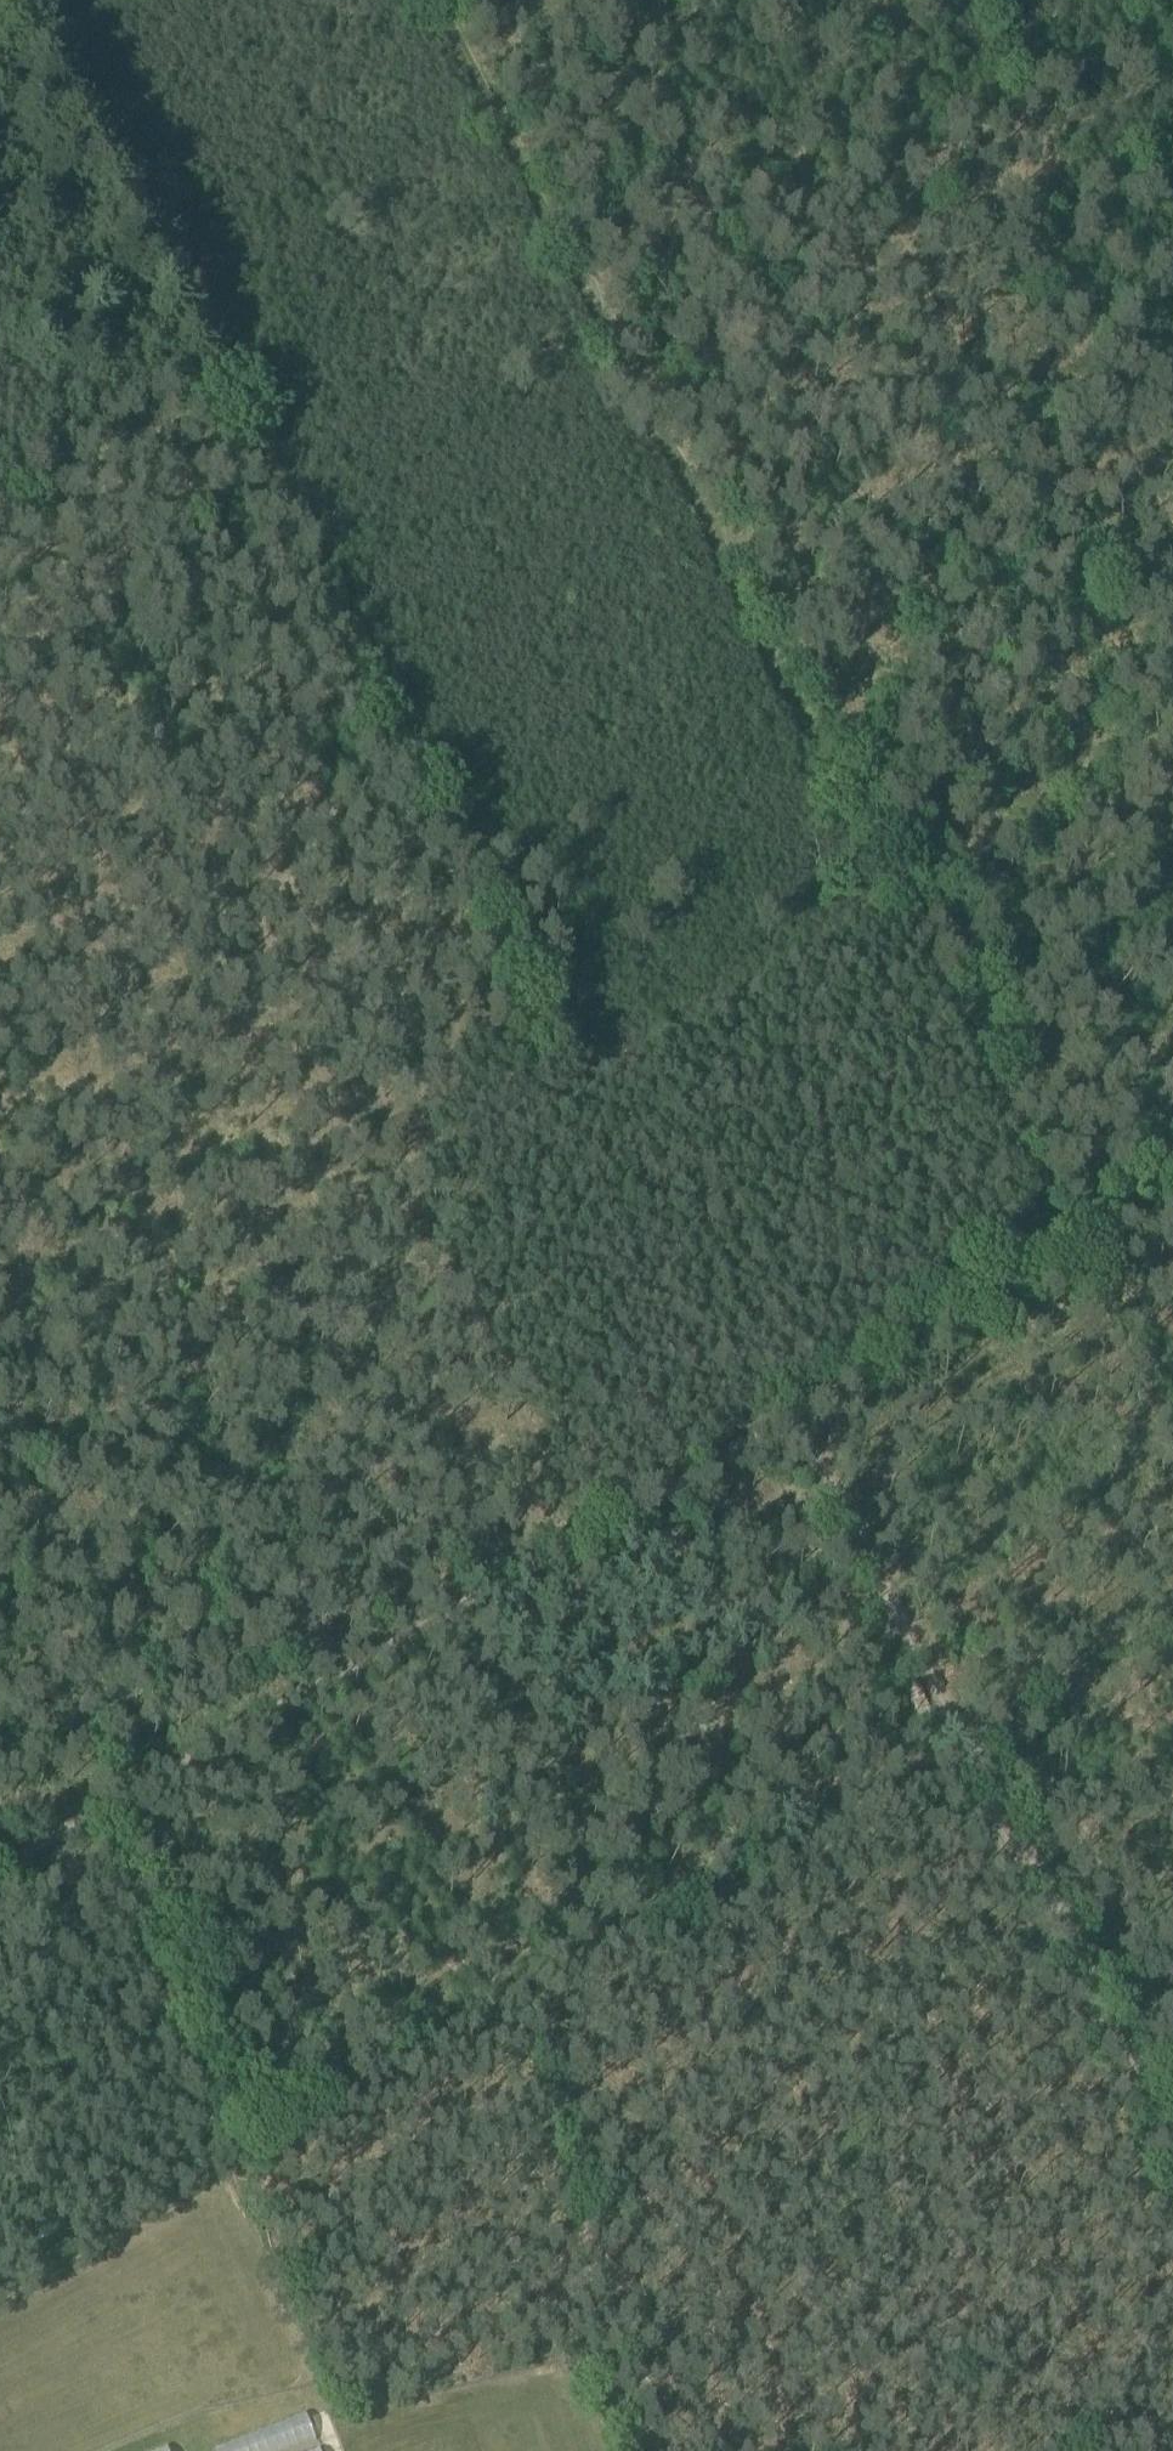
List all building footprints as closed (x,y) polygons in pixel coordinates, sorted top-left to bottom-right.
[(244,2450),(352,2450),(337,2404),(239,2436),(244,2450)] [(179,2442),(154,2450),(182,2450),(179,2442)]
